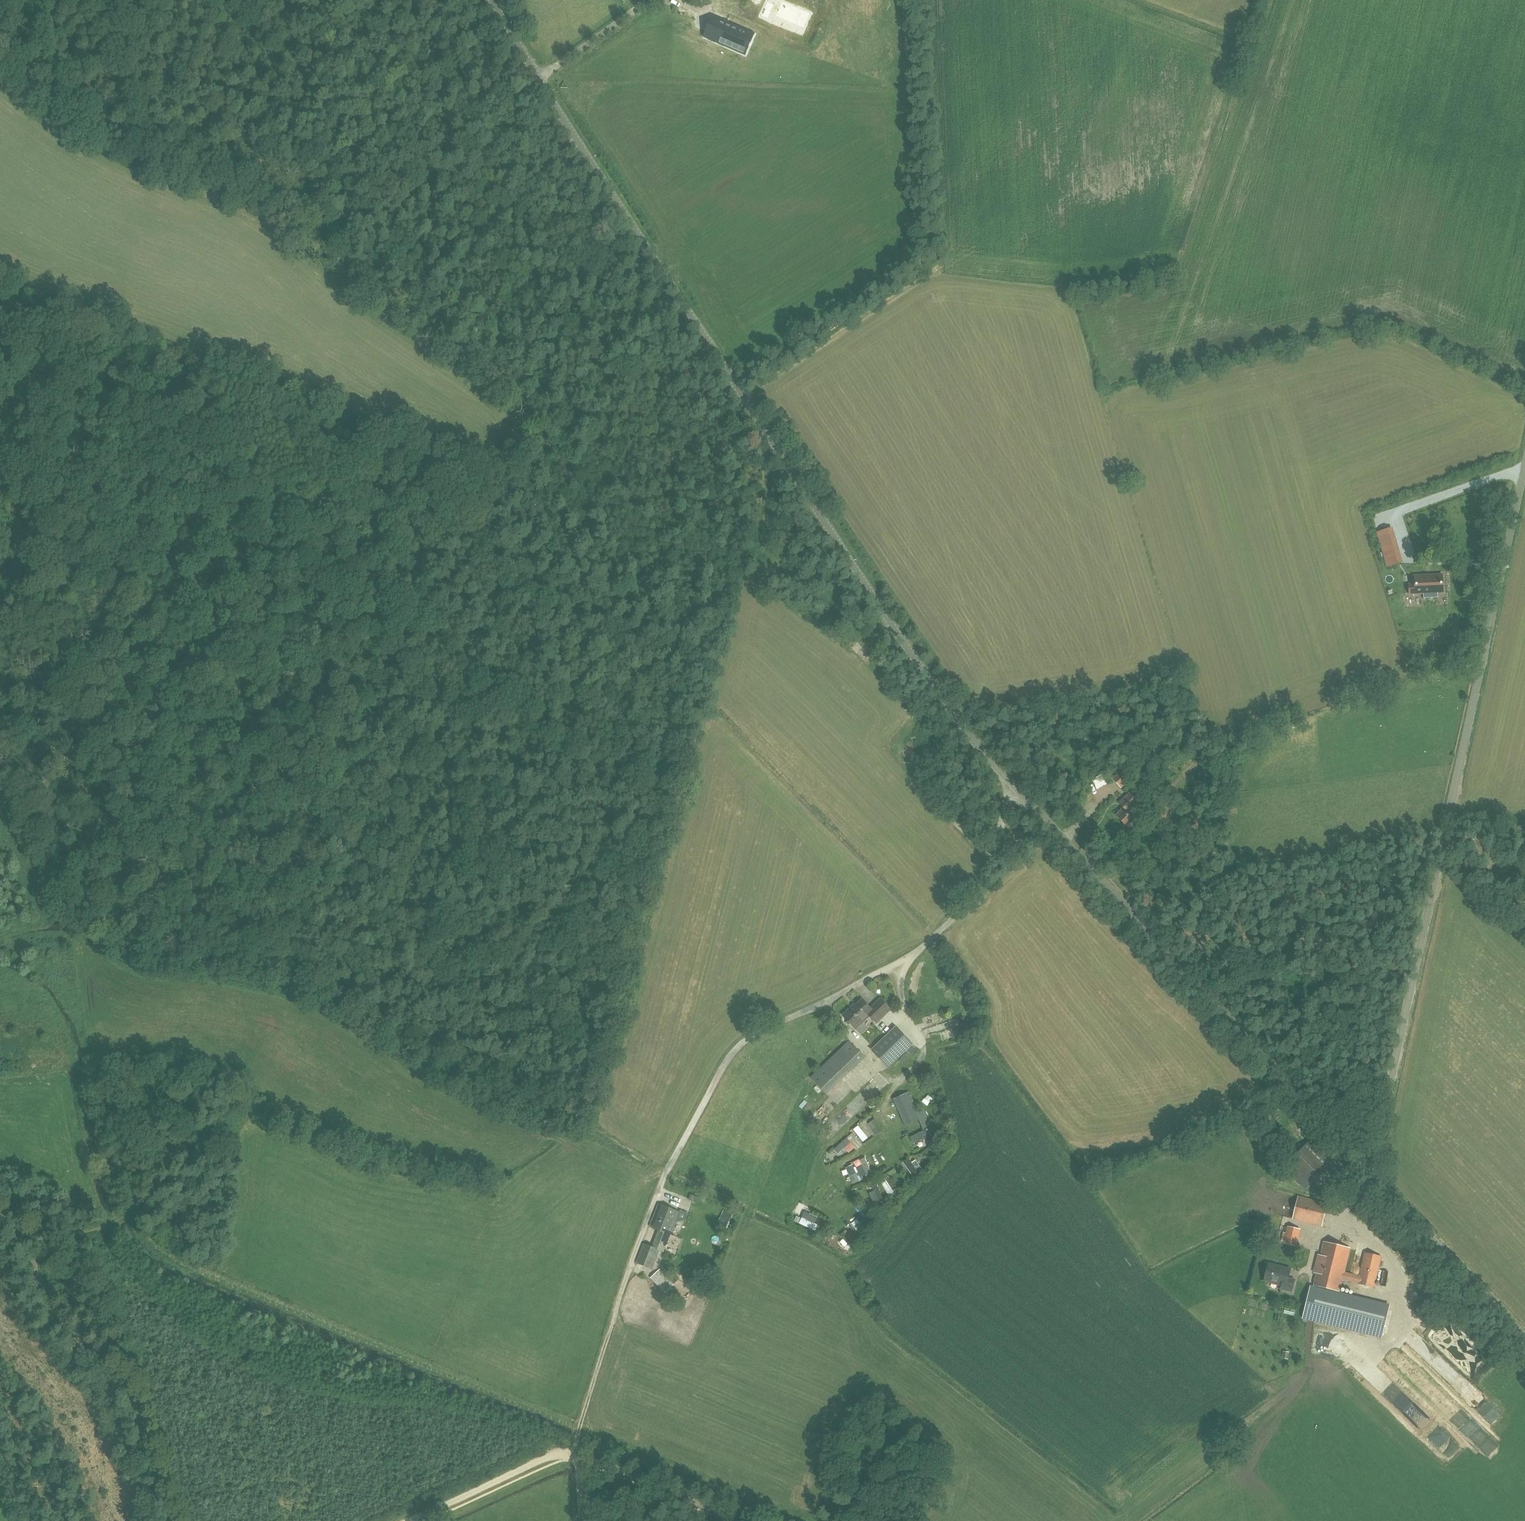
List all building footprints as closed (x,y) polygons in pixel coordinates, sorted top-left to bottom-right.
[(768,19),(774,4),(767,1),(761,16),(768,19)] [(782,1),(776,16),(804,27),(810,13),(782,1)] [(726,22),(720,37),(748,48),(754,34),(726,22)] [(705,37),(715,41),(718,36),(707,31),(705,37)] [(1423,598),(1438,598),(1438,593),(1443,593),(1442,575),(1415,576),(1415,584),(1409,584),(1409,594),(1423,594),(1423,598)] [(1095,752),(1090,756),(1098,766),(1108,758),(1102,750),(1097,754),(1095,752)] [(1122,788),(1135,775),(1127,767),(1114,780),(1122,788)] [(1129,786),(1134,792),(1145,783),(1139,777),(1129,786)] [(1161,777),(1151,787),(1154,790),(1164,780),(1161,777)] [(1128,827),(1145,812),(1135,802),(1138,799),(1130,791),(1118,802),(1124,808),(1117,815),(1128,827)] [(1160,801),(1151,814),(1163,822),(1172,809),(1160,801)] [(877,1023),(891,1010),(881,999),(871,1008),(863,999),(852,1009),(851,1007),(843,1014),(856,1028),(870,1016),(877,1023)] [(889,1068),(907,1050),(913,1056),(918,1051),(913,1045),(913,1044),(896,1026),(871,1050),(889,1068)] [(850,1041),(812,1077),(828,1094),(866,1058),(850,1041)] [(905,1125),(921,1118),(909,1092),(894,1099),(905,1125)] [(882,1131),(874,1120),(861,1129),(859,1126),(853,1129),(863,1142),(868,1139),(875,1133),(877,1135),(882,1131)] [(933,1127),(911,1137),(914,1144),(936,1134),(933,1127)] [(855,1141),(848,1147),(852,1153),(859,1147),(855,1141)] [(1283,1168),(1306,1190),(1332,1164),(1309,1141),(1283,1168)] [(872,1174),(865,1158),(845,1166),(853,1185),(868,1179),(867,1176),(872,1174)] [(909,1159),(903,1162),(914,1179),(924,1172),(916,1160),(912,1163),(909,1159)] [(883,1177),(879,1179),(888,1196),(893,1193),(896,1198),(900,1196),(897,1191),(901,1189),(900,1186),(896,1188),(889,1175),(884,1178),(883,1177)] [(874,1205),(884,1201),(879,1189),(875,1191),(873,1185),(867,1188),(874,1205)] [(1293,1218),(1321,1226),(1327,1203),(1299,1196),(1293,1218)] [(663,1251),(679,1212),(660,1204),(651,1227),(660,1230),(653,1247),(644,1244),(637,1262),(652,1268),(659,1250),(663,1251)] [(724,1211),(719,1222),(728,1226),(733,1214),(724,1211)] [(804,1212),(799,1224),(815,1232),(822,1219),(804,1212)] [(857,1219),(851,1223),(862,1238),(869,1231),(864,1225),(867,1223),(863,1220),(860,1223),(857,1219)] [(1300,1229),(1288,1226),(1286,1233),(1284,1232),(1281,1241),(1284,1242),(1284,1243),(1296,1246),(1300,1229)] [(841,1238),(838,1241),(844,1248),(847,1245),(848,1245),(853,1242),(853,1243),(858,1238),(852,1231),(849,1234),(846,1230),(843,1232),(840,1236),(841,1238)] [(1390,1306),(1339,1293),(1342,1280),(1373,1288),(1381,1256),(1366,1252),(1360,1276),(1344,1272),(1350,1248),(1324,1242),(1321,1255),(1318,1254),(1314,1273),(1316,1273),(1313,1286),(1311,1286),(1303,1317),(1351,1329),(1382,1337),(1390,1306)] [(1276,1266),(1269,1264),(1265,1281),(1281,1285),(1280,1289),(1292,1291),(1295,1280),(1289,1278),(1290,1270),(1276,1267),(1276,1266)] [(660,1270),(651,1279),(666,1294),(675,1285),(660,1270)] [(1446,1348),(1449,1343),(1440,1338),(1437,1342),(1446,1348)]
